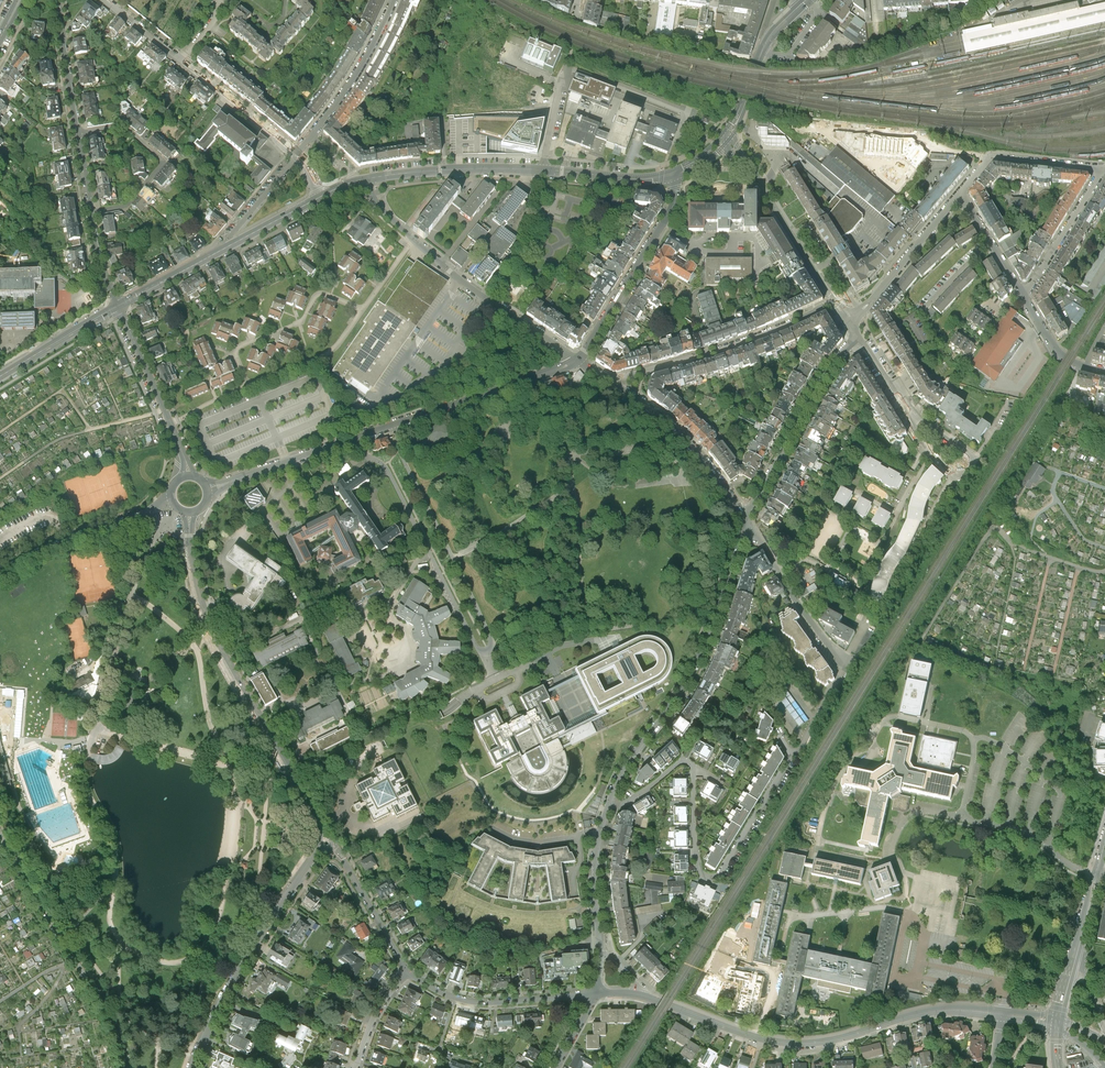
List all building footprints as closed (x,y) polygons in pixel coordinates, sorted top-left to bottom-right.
[(300,1),(297,5),(302,10),(307,4),(310,0),(299,0),(300,1)] [(367,11),(378,16),(382,9),(385,1),(382,0),(373,0),(367,11)] [(420,0),(406,0),(402,11),(413,16),(416,9),(419,10),(423,1),(420,0)] [(558,2),(555,2),(554,2),(550,0),(538,0),(550,6),(568,14),(571,5),(572,0),(559,0),(558,2)] [(587,7),(598,10),(600,0),(589,0),(587,7)] [(699,26),(705,27),(707,14),(708,11),(709,0),(677,0),(677,4),(704,8),(704,10),(701,10),(699,26)] [(708,11),(717,12),(717,9),(718,0),(709,0),(708,11)] [(717,9),(750,14),(750,13),(753,13),(747,33),(745,32),(743,37),(755,41),(761,22),(766,5),(755,3),(748,2),(739,1),(733,0),(718,0),(717,9)] [(837,1),(847,7),(850,3),(852,2),(865,11),(864,0),(837,0),(837,1)] [(865,11),(866,22),(872,21),(870,0),(864,0),(865,11)] [(884,9),(895,8),(895,0),(883,0),(884,9)] [(921,5),(921,7),(924,7),(925,8),(927,8),(928,6),(933,6),(933,4),(933,0),(920,0),(921,5)] [(972,0),(948,0),(948,2),(949,21),(956,18),(955,5),(954,4),(953,3),(952,3),(952,2),(965,1),(965,3),(972,2),(972,0)] [(835,3),(829,12),(841,20),(849,9),(847,7),(837,1),(835,3)] [(90,2),(82,11),(94,20),(97,16),(101,11),(100,10),(90,2)] [(676,4),(659,2),(654,38),(671,40),(676,4)] [(314,10),(307,4),(302,10),(298,15),(296,13),(291,20),(301,29),(313,14),(312,13),(314,10)] [(102,7),(100,10),(101,11),(97,16),(100,19),(103,15),(105,16),(109,11),(102,7)] [(587,7),(583,24),(596,29),(601,11),(598,10),(587,7)] [(248,44),(255,36),(255,35),(249,30),(249,29),(243,25),(250,16),(240,8),(232,17),(237,21),(236,23),(233,21),(228,28),(230,30),(229,32),(233,35),(234,33),(248,44)] [(72,33),(79,32),(83,27),(87,31),(92,24),(91,23),(94,20),(82,11),(74,20),(77,23),(76,24),(74,23),(72,23),(71,25),(72,33)] [(375,23),(378,16),(367,11),(362,23),(363,24),(371,31),(375,23)] [(407,31),(413,16),(402,11),(395,25),(407,31)] [(618,15),(603,11),(602,17),(616,21),(618,15)] [(712,14),(707,14),(705,27),(705,29),(714,31),(715,22),(711,22),(712,14)] [(723,15),(717,14),(715,22),(714,31),(728,33),(732,33),(735,34),(736,27),(721,25),(723,15)] [(866,22),(856,15),(848,26),(867,39),(866,22)] [(631,18),(625,17),(623,38),(628,39),(631,18)] [(698,20),(684,18),(683,25),(697,27),(698,20)] [(111,25),(112,25),(110,28),(113,31),(111,33),(116,36),(119,32),(125,25),(118,19),(115,22),(114,22),(111,25)] [(276,37),(277,38),(269,48),(274,52),(279,56),(283,51),(282,50),(286,45),(293,37),(293,38),(294,37),(301,29),(291,20),(283,30),(282,29),(276,37)] [(367,40),(371,31),(363,24),(360,28),(352,21),(348,25),(357,32),(367,40)] [(33,31),(32,36),(43,37),(45,26),(44,26),(45,24),(34,22),(34,25),(33,29),(32,29),(32,31),(33,31)] [(835,31),(824,22),(811,38),(806,45),(797,57),(800,59),(809,58),(810,56),(812,58),(816,58),(824,48),(825,49),(832,39),(831,38),(835,31)] [(129,27),(125,25),(119,32),(123,35),(129,27)] [(395,25),(387,42),(398,48),(407,31),(395,25)] [(846,29),(842,34),(861,47),(864,42),(846,29)] [(132,30),(125,38),(135,46),(142,38),(132,30)] [(358,57),(367,40),(357,32),(347,50),(348,51),(358,57)] [(732,33),(728,33),(726,40),(731,41),(732,39),(736,41),(738,40),(739,39),(742,40),(740,46),(752,50),(753,46),(755,41),(743,37),(735,34),(732,33)] [(672,34),(671,41),(680,43),(680,42),(700,46),(701,40),(672,34)] [(273,53),(274,52),(269,48),(255,36),(248,44),(247,45),(260,55),(258,58),(264,63),(266,61),(268,62),(274,54),(273,53)] [(78,47),(79,54),(91,52),(89,38),(81,39),(77,40),(78,47)] [(387,42),(378,59),(389,65),(398,48),(387,42)] [(147,58),(151,61),(159,51),(151,45),(144,54),(147,57),(147,58)] [(750,55),(752,50),(740,46),(738,55),(734,54),(733,52),(728,50),(729,47),(724,45),(722,53),(737,58),(749,60),(750,55)] [(846,45),(842,50),(854,59),(858,53),(846,45)] [(561,53),(553,49),(544,70),(553,73),(561,53)] [(33,57),(24,50),(16,59),(18,60),(14,65),(22,72),(26,68),(25,67),(33,57)] [(211,52),(210,53),(207,50),(197,61),(208,69),(221,53),(219,51),(218,52),(216,50),(213,54),(211,52)] [(167,57),(159,51),(151,61),(153,63),(155,64),(159,67),(160,66),(167,57)] [(348,51),(335,72),(344,79),(358,57),(348,51)] [(227,67),(222,62),(226,58),(223,56),(223,55),(221,53),(208,69),(218,78),(227,67)] [(376,83),(389,65),(378,59),(365,76),(376,83)] [(81,63),(83,75),(97,73),(95,61),(81,63)] [(48,63),(40,65),(42,74),(52,73),(51,65),(51,63),(50,63),(48,63)] [(160,66),(159,67),(155,64),(151,68),(157,73),(162,68),(160,66)] [(22,72),(14,65),(9,74),(18,81),(22,76),(25,79),(27,77),(26,76),(22,72)] [(245,81),(227,67),(218,78),(236,93),(245,81)] [(167,83),(170,86),(179,75),(172,69),(171,69),(164,77),(169,81),(167,83)] [(335,72),(320,93),(330,100),(344,79),(335,72)] [(42,74),(41,75),(43,87),(47,86),(48,86),(51,85),(52,85),(53,85),(54,85),(55,84),(55,83),(54,82),(53,73),(52,73),(42,74)] [(98,78),(97,73),(83,75),(85,84),(87,84),(88,86),(102,83),(101,78),(98,78)] [(12,92),(18,81),(9,74),(2,86),(6,89),(12,92)] [(187,81),(179,75),(170,86),(174,88),(176,86),(180,90),(187,81)] [(592,79),(591,81),(575,75),(568,93),(570,94),(569,100),(578,103),(581,99),(608,109),(616,88),(592,79)] [(365,76),(355,92),(366,99),(376,83),(365,76)] [(520,83),(517,82),(519,79),(517,78),(515,84),(524,87),(527,81),(521,79),(520,83)] [(263,96),(245,81),(236,93),(254,107),(261,99),(263,96)] [(190,94),(197,99),(205,89),(197,82),(191,90),(192,91),(190,94)] [(214,95),(205,89),(197,99),(204,105),(205,106),(205,105),(214,95)] [(355,92),(346,104),(357,112),(366,99),(355,92)] [(320,93),(305,111),(315,119),(330,100),(320,93)] [(86,95),(88,107),(100,105),(98,94),(86,95)] [(4,112),(6,109),(7,109),(10,105),(0,97),(0,109),(4,112)] [(49,100),(47,100),(49,109),(59,107),(57,99),(49,100)] [(273,108),(261,99),(254,107),(265,117),(273,108)] [(343,130),(357,112),(346,104),(333,122),(343,130)] [(102,116),(100,105),(88,107),(90,118),(102,116)] [(216,105),(212,109),(217,113),(221,108),(216,105)] [(49,109),(47,109),(49,120),(60,118),(59,107),(49,109)] [(575,116),(565,140),(591,150),(595,138),(607,142),(605,147),(614,151),(621,153),(622,154),(625,155),(634,130),(640,133),(646,135),(643,144),(642,145),(667,154),(671,144),(668,143),(671,137),(673,138),(677,127),(652,118),(649,128),(637,124),(640,115),(620,107),(610,135),(598,130),(600,125),(575,116)] [(132,113),(127,118),(135,125),(143,116),(133,108),(130,112),(132,113)] [(291,123),(273,108),(265,117),(284,132),(291,123)] [(292,122),(291,123),(284,132),(296,142),(315,119),(305,111),(294,124),(292,122)] [(12,120),(7,115),(3,120),(8,124),(12,120)] [(144,115),(143,116),(135,125),(146,134),(154,124),(144,115)] [(228,122),(221,117),(200,142),(197,140),(195,144),(205,152),(215,140),(214,139),(219,134),(244,155),(240,159),(247,165),(251,160),(260,166),(250,179),(258,186),(270,171),(264,166),(261,163),(249,153),(247,152),(252,145),(259,151),(267,141),(260,135),(255,142),(253,140),(251,139),(249,137),(233,123),(235,121),(231,118),(231,119),(228,122)] [(524,119),(515,118),(473,117),(454,118),(456,154),(486,154),(487,146),(487,137),(505,142),(501,147),(532,154),(536,155),(545,117),(524,117),(524,119)] [(423,122),(426,149),(426,154),(426,155),(441,154),(440,142),(438,121),(423,122)] [(756,129),(772,130),(773,125),(770,122),(757,121),(756,129)] [(323,133),(335,145),(342,136),(340,134),(343,130),(333,122),(323,133)] [(56,138),(57,138),(68,136),(66,126),(54,128),(56,138)] [(412,126),(413,146),(420,146),(418,126),(412,126)] [(767,128),(758,128),(758,135),(758,136),(765,148),(776,148),(790,148),(790,144),(785,137),(767,136),(767,128)] [(829,132),(829,137),(858,157),(901,161),(902,159),(904,143),(904,139),(876,136),(876,134),(863,133),(863,136),(829,132)] [(161,133),(154,142),(162,149),(169,140),(161,133)] [(70,147),(68,136),(57,138),(59,149),(70,147)] [(94,137),(96,151),(108,149),(106,138),(101,139),(101,136),(94,137)] [(344,138),(342,136),(335,145),(353,162),(362,152),(346,137),(344,138)] [(169,140),(162,149),(172,157),(175,154),(179,149),(169,140)] [(802,149),(792,140),(788,144),(841,190),(845,185),(822,165),(802,149)] [(911,144),(904,143),(902,159),(915,168),(927,154),(923,152),(923,148),(920,146),(919,147),(915,144),(913,147),(911,144)] [(426,154),(426,149),(422,149),(422,146),(420,146),(413,146),(407,147),(408,160),(421,158),(421,154),(424,154),(426,154)] [(397,148),(399,161),(408,160),(407,147),(397,148)] [(832,153),(822,165),(845,185),(880,214),(887,206),(895,196),(836,147),(832,153)] [(386,150),(388,162),(399,161),(397,148),(386,150)] [(96,151),(98,162),(104,161),(109,160),(108,149),(96,151)] [(175,154),(179,158),(184,153),(179,149),(175,154)] [(377,164),(388,162),(386,150),(375,152),(377,164)] [(364,154),(362,152),(353,162),(360,168),(361,167),(377,164),(375,152),(364,154)] [(147,158),(135,160),(137,174),(149,172),(147,158)] [(926,159),(916,171),(921,175),(931,163),(926,159)] [(59,175),(62,174),(74,172),(72,160),(57,163),(59,175)] [(954,166),(948,173),(957,181),(968,167),(959,160),(954,166)] [(172,163),(165,172),(173,179),(181,170),(172,163)] [(784,167),(780,170),(785,177),(794,172),(788,163),(784,166),(784,167)] [(999,166),(995,166),(988,175),(996,181),(998,183),(1001,179),(1014,180),(1014,168),(999,166)] [(798,169),(801,173),(831,202),(835,197),(801,167),(798,169)] [(1035,170),(1014,168),(1014,180),(1034,181),(1035,170)] [(1053,182),(1054,172),(1037,170),(1035,170),(1034,181),(1034,185),(1038,185),(1038,187),(1048,188),(1048,185),(1053,186),(1053,182)] [(105,171),(99,172),(101,186),(114,184),(112,173),(106,174),(105,171)] [(795,171),(794,172),(785,177),(790,185),(799,199),(807,213),(811,219),(821,213),(795,171)] [(76,184),(74,172),(62,174),(63,182),(59,182),(60,188),(68,187),(67,185),(76,184)] [(166,187),(173,179),(165,172),(158,180),(166,187)] [(1063,183),(1063,173),(1062,173),(1054,172),(1053,182),(1063,183)] [(943,179),(937,186),(946,194),(957,181),(948,173),(943,179)] [(1073,184),(1073,174),(1065,173),(1063,173),(1063,183),(1073,184)] [(1082,175),(1073,174),(1073,184),(1076,184),(1089,183),(1091,178),(1090,176),(1082,175)] [(996,181),(988,175),(979,186),(988,192),(996,181)] [(483,184),(479,189),(489,197),(495,189),(490,185),(489,187),(484,183),(483,184)] [(1076,184),(1070,194),(1079,199),(1082,195),(1089,183),(1076,184)] [(114,184),(101,186),(103,198),(116,196),(114,184)] [(447,185),(440,194),(452,203),(457,196),(460,192),(453,186),(451,188),(447,185)] [(566,186),(565,193),(584,196),(585,189),(566,186)] [(932,193),(926,200),(935,208),(946,194),(937,186),(932,193)] [(988,192),(979,186),(971,195),(978,206),(982,213),(993,206),(986,195),(988,192)] [(149,189),(143,196),(151,204),(153,201),(157,203),(159,200),(157,198),(158,196),(149,189)] [(479,210),(489,197),(479,189),(475,193),(469,202),(479,210)] [(522,194),(516,189),(495,215),(497,216),(493,221),(502,227),(504,229),(506,225),(507,224),(509,226),(526,204),(524,203),(528,198),(522,194)] [(1099,189),(1096,194),(1095,195),(1104,201),(1104,193),(1099,189)] [(1004,194),(1003,197),(1013,211),(1023,212),(1050,195),(1050,191),(1044,190),(1030,200),(1012,198),(1004,194)] [(241,193),(234,201),(243,208),(249,200),(241,193)] [(1069,193),(1059,209),(1069,216),(1074,207),(1079,199),(1070,194),(1069,193)] [(437,197),(431,205),(444,214),(452,203),(440,194),(437,197)] [(650,196),(635,194),(634,204),(648,206),(650,196)] [(691,231),(706,230),(706,221),(719,220),(719,230),(732,230),(732,220),(744,220),(745,230),(752,230),(760,230),(761,230),(780,264),(795,255),(774,221),(759,221),(758,196),(742,195),(742,206),(722,206),(691,206),(691,231)] [(1095,195),(1095,197),(1090,205),(1100,211),(1103,213),(1104,209),(1104,201),(1095,195)] [(139,209),(140,208),(144,212),(151,204),(143,196),(136,205),(136,206),(136,208),(138,209),(139,209)] [(471,221),(479,210),(469,202),(467,204),(465,202),(457,196),(452,203),(462,210),(460,213),(471,221)] [(627,197),(619,196),(617,215),(625,216),(627,197)] [(656,197),(650,196),(648,206),(650,207),(650,208),(647,213),(655,218),(662,207),(661,205),(658,198),(656,197)] [(839,199),(836,196),(835,197),(831,202),(822,212),(821,213),(827,218),(842,201),(839,199)] [(80,210),(78,197),(65,199),(67,212),(69,212),(80,210)] [(924,221),(935,208),(926,200),(920,206),(915,213),(922,219),(924,221)] [(237,215),(243,208),(234,201),(232,204),(229,201),(225,205),(237,215)] [(896,233),(893,232),(873,256),(858,266),(850,253),(851,252),(849,249),(847,245),(849,244),(848,240),(845,236),(854,230),(863,220),(863,217),(862,215),(846,201),(842,201),(827,218),(821,213),(811,219),(815,225),(832,253),(832,255),(833,254),(834,255),(835,257),(837,260),(837,261),(843,271),(857,294),(858,293),(878,279),(876,277),(882,269),(883,268),(886,264),(887,264),(894,254),(896,254),(908,237),(899,229),(896,233)] [(426,211),(422,217),(435,226),(444,214),(431,205),(426,211)] [(1100,211),(1090,205),(1084,214),(1079,221),(1090,228),(1100,211)] [(1005,225),(993,206),(982,213),(988,223),(994,232),(1005,225)] [(1059,209),(1043,235),(1053,241),(1062,227),(1069,216),(1059,209)] [(82,224),(80,210),(69,212),(71,225),(82,224)] [(1023,212),(1013,211),(1020,221),(1032,227),(1035,222),(1025,216),(1022,215),(1023,212)] [(655,218),(647,213),(646,212),(640,222),(641,222),(650,228),(655,218)] [(901,227),(899,229),(908,237),(910,235),(922,219),(915,213),(913,212),(901,227)] [(213,220),(215,222),(224,230),(231,222),(219,213),(213,220)] [(117,215),(107,217),(110,233),(120,231),(117,215)] [(357,241),(358,240),(365,244),(369,237),(366,235),(368,232),(371,234),(377,226),(370,222),(371,221),(366,218),(365,219),(359,215),(354,222),(353,224),(352,225),(347,233),(353,237),(352,238),(357,241)] [(426,238),(435,226),(422,217),(417,223),(413,229),(426,238)] [(305,219),(292,226),(299,239),(307,235),(306,232),(311,230),(305,219)] [(1090,228),(1079,221),(1074,230),(1069,238),(1080,244),(1090,228)] [(211,230),(219,236),(224,230),(215,222),(213,224),(211,222),(206,228),(210,232),(211,230)] [(644,238),(650,228),(641,222),(635,232),(644,238)] [(502,227),(492,240),(489,238),(487,236),(491,232),(480,223),(463,246),(454,257),(465,266),(474,255),(468,250),(474,243),(476,244),(477,243),(478,243),(480,245),(485,239),(488,241),(490,243),(486,247),(489,249),(485,254),(490,258),(477,275),(488,284),(502,266),(497,262),(500,258),(506,262),(515,250),(512,248),(518,240),(504,229),(502,227)] [(84,237),(82,224),(71,225),(73,239),(75,238),(83,237),(84,237)] [(1005,225),(994,232),(997,238),(1001,245),(1012,238),(1005,225)] [(314,249),(317,244),(326,230),(318,226),(315,232),(309,239),(311,240),(306,246),(311,249),(314,249)] [(952,240),(957,246),(958,248),(978,236),(973,227),(952,240)] [(644,238),(635,232),(633,231),(623,247),(634,254),(644,238)] [(1012,238),(1001,245),(1007,254),(1010,260),(1016,257),(1019,255),(1015,248),(1020,246),(1024,240),(1023,231),(1012,238)] [(278,237),(284,248),(292,244),(295,250),(298,247),(293,237),(289,238),(286,233),(278,237)] [(1040,233),(1036,239),(1049,247),(1050,246),(1053,241),(1043,235),(1040,233)] [(194,241),(201,251),(210,245),(203,235),(194,241)] [(284,248),(278,237),(271,241),(277,251),(284,248)] [(915,271),(920,276),(922,278),(957,246),(952,240),(950,238),(940,247),(923,263),(915,271)] [(1080,244),(1069,238),(1064,246),(1059,255),(1070,261),(1080,244)] [(686,249),(669,239),(663,248),(675,255),(676,256),(679,252),(683,254),(686,249)] [(1036,239),(1032,245),(1034,247),(1045,254),(1049,248),(1049,247),(1036,239)] [(117,245),(111,246),(113,255),(119,254),(127,253),(125,244),(117,245)] [(611,244),(607,251),(628,264),(634,254),(623,247),(620,252),(616,249),(616,247),(611,244)] [(257,248),(263,257),(268,255),(270,258),(275,255),(270,248),(267,250),(262,245),(257,248)] [(187,246),(177,252),(182,262),(193,256),(187,246)] [(1104,259),(1104,246),(1099,256),(1088,273),(1082,283),(1088,287),(1104,259)] [(72,262),(75,262),(88,260),(86,247),(70,250),(72,262)] [(1034,247),(1031,252),(1032,254),(1042,260),(1042,259),(1045,254),(1034,247)] [(263,257),(257,248),(250,252),(256,261),(263,257)] [(649,273),(643,281),(659,291),(660,292),(666,281),(661,278),(666,270),(687,283),(696,268),(687,262),(684,268),(671,260),(675,255),(663,248),(660,253),(659,253),(658,255),(650,269),(648,271),(649,273)] [(362,265),(359,263),(363,257),(353,250),(349,256),(345,254),(338,265),(346,271),(349,273),(355,274),(362,265)] [(240,251),(230,257),(240,271),(249,267),(244,260),(245,259),(240,251)] [(623,273),(628,264),(607,251),(606,251),(602,257),(607,260),(607,259),(612,262),(610,265),(623,273)] [(1023,252),(1022,256),(1024,258),(1038,266),(1038,265),(1042,260),(1032,254),(1031,256),(1023,252)] [(119,254),(113,255),(114,259),(117,265),(120,264),(121,265),(122,264),(121,264),(122,262),(120,258),(119,254)] [(782,273),(783,273),(800,262),(797,259),(795,255),(780,264),(777,265),(782,273)] [(1070,261),(1059,255),(1054,263),(1049,271),(1059,277),(1070,261)] [(166,256),(153,263),(159,274),(172,267),(166,256)] [(307,257),(302,264),(314,273),(319,266),(307,257)] [(1016,257),(1010,260),(1014,266),(1020,263),(1016,257)] [(411,258),(381,300),(416,324),(442,287),(448,279),(442,275),(420,259),(418,262),(411,258)] [(1024,258),(1021,264),(1025,267),(1034,272),(1037,267),(1038,266),(1024,258)] [(992,259),(983,264),(995,284),(1004,278),(998,269),(992,259)] [(90,269),(88,260),(75,262),(76,271),(90,269)] [(744,260),(705,260),(705,270),(701,270),(701,287),(719,287),(719,280),(751,280),(751,260),(744,260)] [(617,282),(623,273),(610,265),(607,264),(606,266),(596,261),(592,267),(594,268),(617,282)] [(223,262),(214,267),(218,274),(215,276),(221,288),(226,286),(222,281),(231,275),(223,262)] [(788,278),(790,281),(794,278),(805,271),(802,267),(800,262),(783,273),(786,279),(788,278)] [(1020,263),(1014,266),(1017,271),(1025,267),(1021,264),(1020,263)] [(1025,267),(1017,271),(1023,282),(1028,282),(1033,273),(1034,272),(1025,267)] [(132,268),(120,273),(125,286),(133,283),(133,284),(137,282),(137,281),(138,281),(132,268)] [(612,292),(617,282),(594,268),(590,276),(599,281),(598,283),(612,292)] [(920,276),(915,271),(912,268),(903,279),(895,289),(903,296),(920,276)] [(196,274),(203,288),(213,283),(205,270),(196,274)] [(951,288),(951,289),(958,295),(977,277),(970,270),(960,279),(951,288)] [(794,278),(801,290),(802,290),(812,283),(808,276),(805,271),(794,278)] [(1059,277),(1049,271),(1048,273),(1045,277),(1055,283),(1056,280),(1063,285),(1062,287),(1067,291),(1069,292),(1073,286),(1059,277)] [(13,294),(13,296),(28,295),(28,294),(34,294),(34,286),(41,286),(41,281),(41,280),(41,272),(0,273),(0,295),(13,294)] [(351,298),(356,291),(359,294),(367,283),(359,277),(355,274),(349,273),(343,282),(345,284),(341,291),(351,298)] [(203,288),(196,274),(187,279),(186,282),(193,293),(199,290),(201,294),(206,292),(203,288)] [(1090,297),(1095,300),(1104,286),(1104,276),(1090,297)] [(1055,283),(1045,277),(1033,296),(1033,298),(1033,299),(1038,306),(1049,300),(1047,297),(1048,295),(1050,296),(1057,285),(1055,283)] [(995,284),(991,286),(993,290),(995,289),(998,294),(1009,288),(1004,278),(995,284)] [(55,281),(41,281),(41,286),(34,286),(34,294),(34,298),(35,310),(40,310),(55,310),(55,281)] [(640,286),(638,290),(654,300),(659,291),(643,281),(640,286)] [(605,302),(612,292),(598,283),(592,294),(593,295),(605,302)] [(785,306),(789,316),(823,300),(819,294),(812,283),(802,290),(807,297),(804,298),(785,306)] [(309,297),(304,295),(307,288),(297,284),(294,290),(291,289),(286,300),(287,302),(294,306),(303,310),(309,297)] [(882,299),(893,308),(903,296),(895,289),(892,287),(887,293),(882,299)] [(1009,288),(998,294),(999,296),(998,297),(1000,301),(1002,301),(1003,302),(1005,299),(1006,298),(1008,297),(1007,296),(1009,293),(1012,293),(1013,291),(1012,289),(1010,289),(1009,288)] [(173,289),(163,294),(166,299),(166,300),(169,306),(171,306),(173,305),(174,305),(176,305),(177,304),(177,303),(179,301),(180,300),(173,289)] [(959,295),(958,295),(951,289),(942,298),(934,308),(941,314),(959,295)] [(542,300),(539,304),(542,306),(552,292),(549,290),(545,295),(543,295),(542,300)] [(637,291),(633,298),(644,305),(647,301),(656,307),(656,308),(657,308),(658,307),(658,305),(661,306),(662,305),(654,300),(638,290),(637,291)] [(1069,292),(1067,291),(1063,297),(1066,299),(1073,303),(1085,310),(1089,304),(1069,292)] [(698,336),(702,348),(704,347),(737,336),(733,324),(719,329),(718,325),(721,324),(710,293),(697,297),(707,328),(706,329),(706,331),(707,333),(700,335),(698,336)] [(286,300),(276,295),(267,315),(279,320),(283,311),(287,302),(286,300)] [(593,295),(589,302),(601,309),(605,302),(593,295)] [(1063,297),(1061,296),(1055,299),(1054,302),(1056,305),(1063,301),(1066,299),(1063,297)] [(316,315),(315,316),(313,315),(306,333),(308,334),(320,338),(327,318),(332,320),(338,304),(323,298),(316,315)] [(629,305),(628,306),(646,318),(649,313),(644,310),(643,309),(645,306),(644,305),(633,298),(632,300),(629,305)] [(894,325),(888,314),(893,308),(882,299),(871,313),(876,322),(883,332),(894,325)] [(1066,299),(1063,301),(1066,307),(1073,303),(1066,299)] [(416,324),(381,300),(368,319),(370,321),(335,370),(351,381),(354,377),(371,388),(409,335),(416,324)] [(1049,300),(1038,306),(1041,312),(1046,320),(1055,314),(1057,313),(1049,300)] [(535,301),(526,315),(534,320),(542,308),(543,306),(542,306),(539,304),(535,301)] [(136,309),(140,317),(153,311),(151,306),(151,305),(150,302),(144,304),(144,305),(136,309)] [(597,316),(601,309),(589,302),(584,309),(597,316)] [(1066,307),(1064,308),(1072,321),(1077,325),(1087,311),(1085,310),(1073,303),(1066,307)] [(769,309),(775,322),(783,319),(789,316),(785,306),(784,304),(777,307),(776,306),(769,309)] [(627,307),(623,314),(634,321),(637,323),(639,319),(644,322),(646,318),(628,306),(627,307)] [(551,314),(542,308),(534,320),(543,326),(551,314)] [(592,324),(597,316),(584,309),(583,308),(579,316),(592,324)] [(932,308),(923,317),(928,321),(936,312),(932,308)] [(1011,308),(971,365),(995,382),(997,379),(1010,360),(1022,343),(1017,340),(1024,330),(1011,322),(1017,313),(1011,308)] [(760,312),(765,326),(774,323),(775,322),(769,309),(760,312)] [(967,319),(967,320),(969,322),(971,322),(973,323),(973,325),(975,326),(976,326),(979,327),(979,329),(981,330),(982,330),(985,331),(992,322),(992,320),(989,319),(988,319),(985,318),(986,316),(983,315),(982,315),(980,313),(980,312),(977,310),(976,311),(974,309),(967,319)] [(156,318),(153,311),(140,317),(143,325),(147,323),(148,324),(156,320),(155,319),(156,318)] [(552,312),(551,314),(543,326),(555,334),(564,321),(565,320),(552,312)] [(751,316),(756,329),(757,329),(764,326),(765,326),(760,312),(751,316)] [(822,327),(824,331),(834,325),(826,313),(810,321),(814,331),(822,327)] [(35,314),(1,316),(1,317),(2,324),(2,331),(35,330),(35,314)] [(619,321),(618,323),(637,334),(641,328),(636,325),(635,326),(632,324),(634,321),(623,314),(619,321)] [(733,324),(737,336),(745,333),(747,333),(744,324),(740,314),(734,316),(736,323),(733,324)] [(1062,325),(1055,314),(1046,320),(1052,331),(1053,330),(1054,330),(1058,337),(1068,331),(1064,324),(1062,325)] [(260,322),(244,316),(241,323),(241,329),(249,332),(255,335),(260,322)] [(744,324),(747,333),(749,332),(756,329),(751,316),(748,317),(749,320),(745,322),(746,323),(744,324)] [(227,342),(230,335),(238,337),(241,329),(241,323),(235,321),(234,326),(215,319),(211,333),(217,335),(216,338),(227,342)] [(575,329),(564,321),(555,334),(567,341),(574,331),(575,329)] [(814,331),(810,321),(792,328),(798,342),(816,334),(814,331)] [(637,334),(618,323),(617,325),(615,326),(614,328),(614,329),(614,331),(613,332),(622,338),(623,339),(626,334),(629,333),(635,337),(637,334)] [(836,327),(834,325),(824,331),(830,342),(838,347),(844,340),(840,334),(836,327)] [(894,325),(883,332),(889,339),(898,355),(903,362),(914,352),(894,325)] [(157,327),(144,332),(148,340),(160,335),(157,327)] [(577,333),(574,331),(567,341),(576,347),(579,346),(588,332),(587,331),(583,328),(580,333),(577,332),(577,333)] [(780,333),(785,349),(799,344),(798,342),(792,328),(780,333)] [(300,341),(292,338),(293,336),(282,331),(279,339),(276,346),(276,349),(286,353),(287,350),(295,353),(300,341)] [(608,340),(607,342),(622,351),(625,348),(619,345),(618,344),(622,338),(613,332),(611,335),(610,335),(607,338),(608,339),(608,340)] [(680,337),(677,338),(682,354),(691,351),(693,351),(688,338),(687,332),(679,334),(680,337)] [(693,337),(688,338),(693,351),(696,350),(702,348),(698,336),(697,333),(692,334),(693,337)] [(780,333),(771,336),(777,352),(785,349),(780,333)] [(957,334),(950,343),(953,345),(953,346),(955,348),(956,347),(959,349),(959,350),(961,352),(962,351),(964,353),(964,354),(967,356),(968,356),(975,346),(975,344),(973,343),(971,343),(969,342),(969,340),(967,339),(965,339),(963,338),(963,336),(961,335),(959,335),(957,334)] [(771,336),(762,340),(767,356),(777,352),(771,336)] [(202,369),(208,367),(209,368),(209,369),(213,368),(218,364),(216,361),(212,350),(209,341),(206,342),(204,337),(192,341),(194,346),(193,347),(202,369)] [(670,337),(666,338),(666,340),(672,357),(681,354),(682,354),(677,338),(676,338),(676,339),(672,340),(671,339),(670,337)] [(657,348),(660,360),(671,357),(672,357),(666,340),(659,341),(661,345),(662,346),(662,347),(657,348)] [(759,358),(767,356),(762,340),(754,343),(759,358)] [(606,343),(601,351),(611,358),(615,352),(620,355),(622,351),(607,342),(606,343)] [(644,344),(645,348),(649,363),(651,362),(660,360),(657,348),(654,349),(652,342),(644,344)] [(838,347),(830,342),(825,349),(816,344),(811,352),(822,359),(824,355),(827,357),(829,358),(838,347)] [(272,359),(276,349),(276,346),(268,343),(267,348),(265,353),(269,357),(272,359)] [(754,343),(744,346),(751,368),(761,365),(759,358),(754,343)] [(151,349),(155,359),(166,355),(162,345),(151,349)] [(744,346),(734,350),(740,369),(741,371),(751,368),(744,346)] [(251,347),(246,359),(249,361),(246,368),(258,373),(261,366),(265,367),(269,357),(265,353),(260,351),(251,347)] [(625,348),(622,351),(624,359),(626,369),(628,368),(639,366),(635,353),(629,355),(628,352),(626,348),(625,348)] [(635,353),(639,366),(640,366),(649,363),(645,348),(640,350),(641,352),(635,353)] [(734,350),(724,353),(730,371),(740,369),(734,350)] [(611,358),(601,351),(600,353),(595,360),(610,370),(614,363),(611,360),(611,359),(610,359),(611,358)] [(1104,364),(1104,353),(1094,351),(1091,361),(1104,364)] [(815,369),(822,359),(811,352),(804,364),(814,370),(815,369)] [(914,352),(903,362),(908,369),(917,384),(922,391),(928,385),(932,382),(914,352)] [(724,353),(713,357),(719,374),(730,371),(724,353)] [(859,354),(849,362),(850,362),(849,364),(840,376),(851,382),(857,374),(875,405),(887,397),(881,388),(859,354)] [(713,357),(700,361),(705,378),(719,374),(713,357)] [(119,360),(122,367),(128,365),(125,358),(119,360)] [(213,368),(217,377),(231,371),(235,370),(231,359),(222,362),(218,364),(213,368)] [(615,363),(614,363),(610,370),(613,372),(623,370),(626,369),(624,359),(619,360),(619,362),(615,363)] [(695,381),(705,378),(700,361),(690,364),(695,381)] [(159,367),(163,376),(171,372),(167,364),(159,367)] [(690,364),(678,368),(682,383),(683,387),(696,384),(695,381),(690,364)] [(797,375),(807,381),(813,372),(814,370),(804,364),(797,375)] [(127,377),(133,375),(130,367),(124,369),(127,377)] [(576,380),(574,391),(585,393),(587,382),(585,382),(586,380),(587,379),(590,376),(583,368),(582,370),(580,372),(578,374),(577,377),(576,380)] [(678,368),(668,371),(672,386),(682,383),(678,368)] [(300,371),(302,377),(309,375),(307,369),(300,371)] [(214,378),(210,379),(214,389),(220,386),(235,380),(231,371),(217,377),(214,378)] [(668,371),(652,376),(649,385),(647,394),(660,407),(670,395),(662,389),(663,386),(672,386),(668,371)] [(173,377),(171,372),(163,376),(167,384),(171,383),(172,383),(173,381),(179,379),(177,375),(173,377)] [(1079,373),(1076,385),(1080,386),(1080,388),(1087,389),(1087,388),(1091,389),(1091,388),(1094,389),(1094,387),(1097,387),(1098,384),(1092,383),(1094,377),(1087,375),(1079,373)] [(790,385),(800,389),(802,390),(803,389),(808,381),(807,381),(797,375),(796,374),(790,385)] [(565,376),(552,380),(554,388),(560,386),(562,390),(568,388),(567,386),(571,385),(568,377),(565,378),(565,376)] [(840,376),(833,388),(845,395),(848,392),(849,393),(854,384),(851,382),(840,376)] [(988,382),(984,379),(979,385),(984,388),(988,382)] [(198,385),(195,386),(199,395),(209,390),(205,382),(198,385)] [(786,394),(795,399),(800,391),(800,389),(790,385),(786,394)] [(928,385),(922,391),(919,396),(923,399),(940,411),(947,400),(928,385)] [(188,399),(199,395),(195,386),(188,389),(185,390),(188,399)] [(833,388),(828,397),(840,404),(845,395),(833,388)] [(133,391),(137,401),(143,399),(139,389),(133,391)] [(670,395),(660,407),(662,409),(671,416),(681,405),(682,403),(670,394),(670,395)] [(786,394),(782,402),(794,408),(797,402),(795,399),(786,394)] [(947,400),(940,411),(947,416),(948,418),(949,421),(951,422),(950,424),(957,430),(959,429),(962,431),(961,433),(973,441),(975,440),(982,444),(985,438),(984,437),(989,430),(991,431),(993,428),(984,420),(979,428),(962,416),(965,412),(960,409),(965,403),(951,394),(947,400)] [(828,397),(822,407),(834,414),(840,404),(828,397)] [(890,402),(887,397),(875,405),(894,437),(907,429),(900,418),(895,410),(890,402)] [(106,398),(101,400),(104,407),(109,405),(106,398)] [(98,402),(91,406),(94,411),(101,407),(98,402)] [(791,414),(794,408),(782,402),(777,411),(789,417),(791,414)] [(681,405),(671,416),(676,420),(678,423),(689,412),(681,405)] [(56,415),(59,419),(69,411),(66,407),(56,415)] [(822,407),(816,417),(832,426),(838,416),(834,414),(822,407)] [(689,412),(678,423),(681,426),(691,436),(693,439),(701,446),(708,455),(722,442),(690,410),(689,412)] [(773,418),(785,425),(786,423),(789,417),(777,411),(773,418)] [(816,417),(809,429),(825,439),(832,427),(832,426),(816,417)] [(785,425),(773,418),(768,427),(780,433),(784,426),(785,425)] [(443,422),(418,434),(421,440),(419,442),(421,447),(433,441),(435,443),(452,434),(449,428),(446,429),(443,422)] [(45,423),(39,428),(41,431),(48,427),(45,423)] [(762,434),(775,441),(779,435),(780,433),(768,427),(766,426),(762,434)] [(809,429),(804,438),(821,447),(826,439),(825,439),(809,429)] [(775,441),(762,434),(756,443),(771,451),(771,450),(775,441)] [(390,446),(387,438),(375,443),(375,444),(373,444),(372,445),(372,446),(371,447),(372,449),(373,450),(374,450),(375,451),(377,450),(378,450),(378,451),(390,446)] [(799,446),(802,448),(816,456),(821,447),(804,438),(799,446)] [(135,440),(129,441),(132,450),(137,448),(135,440)] [(722,442),(708,455),(714,461),(719,467),(722,471),(734,462),(736,460),(722,441),(722,442)] [(17,443),(11,446),(15,453),(21,449),(17,443)] [(105,449),(107,456),(125,450),(122,443),(105,449)] [(751,453),(765,461),(769,453),(771,451),(756,443),(750,453),(751,453)] [(8,448),(2,451),(6,458),(12,455),(8,448)] [(802,448),(794,461),(808,469),(811,471),(818,458),(816,456),(802,448)] [(87,460),(92,457),(88,451),(83,454),(87,460)] [(751,453),(744,464),(759,472),(759,471),(765,461),(751,453)] [(78,455),(72,458),(76,464),(81,460),(78,455)] [(873,479),(874,478),(881,482),(881,483),(892,490),(894,488),(897,490),(904,479),(900,477),(901,476),(895,472),(889,469),(888,471),(884,469),(881,466),(881,465),(876,462),(870,459),(870,460),(866,458),(859,470),(863,472),(863,473),(873,479)] [(66,459),(61,462),(66,469),(71,466),(66,459)] [(794,461),(788,472),(799,479),(802,474),(804,476),(808,469),(794,461)] [(734,462),(722,471),(733,484),(740,478),(742,479),(745,479),(753,484),(759,472),(744,464),(745,466),(737,467),(734,462)] [(1045,470),(1035,464),(1022,485),(1029,489),(1033,483),(1035,485),(1039,479),(1040,480),(1041,478),(1042,477),(1041,476),(1045,470)] [(893,575),(893,574),(898,564),(902,558),(907,551),(913,538),(922,521),(922,519),(923,519),(923,517),(923,515),(924,509),(927,501),(928,500),(929,500),(930,499),(930,497),(929,496),(931,491),(937,484),(939,484),(940,483),(941,482),(940,480),(944,476),(932,466),(924,473),(917,482),(911,496),(909,507),(907,520),(895,543),(883,559),(872,577),(870,598),(885,599),(887,589),(889,580),(891,577),(892,578),(893,576),(893,575)] [(788,472),(782,481),(797,490),(802,480),(799,479),(788,472)] [(367,480),(363,475),(346,487),(342,482),(336,487),(334,488),(336,491),(334,493),(334,494),(336,496),(338,496),(339,495),(353,517),(359,524),(380,555),(388,549),(386,545),(400,535),(395,527),(380,537),(365,515),(351,494),(366,483),(368,484),(370,483),(370,481),(369,480),(367,480)] [(782,481),(777,490),(792,498),(797,490),(782,481)] [(841,486),(833,501),(846,508),(854,492),(847,489),(841,486)] [(21,489),(16,492),(21,500),(26,496),(21,489)] [(257,490),(243,499),(251,511),(265,501),(257,490)] [(777,490),(772,499),(784,506),(788,508),(793,499),(792,498),(777,490)] [(1080,492),(1077,504),(1082,506),(1086,494),(1080,492)] [(14,496),(7,500),(11,506),(17,503),(14,496)] [(860,496),(852,512),(865,519),(873,503),(867,500),(860,496)] [(772,499),(767,508),(779,515),(784,506),(772,499)] [(879,506),(871,523),(884,529),(893,513),(886,510),(879,506)] [(767,508),(760,520),(774,528),(780,516),(779,515),(767,508)] [(287,539),(300,565),(311,560),(303,543),(331,529),(344,556),(341,558),(333,562),(338,572),(339,574),(362,563),(348,535),(340,520),(336,512),(304,528),(305,530),(287,539)] [(347,515),(340,520),(348,535),(351,535),(357,531),(359,524),(353,517),(347,515)] [(397,526),(395,527),(400,535),(403,538),(405,536),(403,532),(403,529),(401,526),(397,526)] [(278,540),(273,533),(265,538),(271,545),(278,540)] [(284,580),(277,576),(282,569),(269,559),(264,566),(236,545),(226,559),(254,580),(242,596),(238,596),(235,597),(231,601),(230,603),(230,605),(230,607),(231,609),(234,612),(236,613),(238,613),(240,613),(243,612),(246,608),(252,612),(270,588),(275,592),(284,580)] [(332,548),(320,546),(318,558),(325,559),(330,560),(331,556),(332,548)] [(995,565),(1002,550),(998,548),(991,563),(995,565)] [(772,570),(761,552),(752,557),(744,561),(740,573),(754,577),(756,569),(761,576),(772,570)] [(333,562),(341,558),(331,556),(330,560),(325,559),(325,562),(328,567),(330,566),(335,575),(338,572),(333,562)] [(806,588),(796,570),(788,575),(801,598),(814,591),(815,593),(819,591),(815,583),(806,588)] [(740,573),(734,593),(750,597),(753,587),(751,587),(754,577),(740,573)] [(849,592),(853,584),(834,573),(830,582),(849,592)] [(346,595),(341,597),(346,608),(367,599),(384,589),(379,579),(375,581),(373,578),(367,581),(366,578),(349,586),(350,589),(345,592),(346,595)] [(777,578),(766,585),(772,596),(784,589),(777,578)] [(429,588),(414,579),(398,605),(399,606),(399,607),(396,615),(406,621),(406,622),(407,623),(409,624),(409,623),(413,626),(414,625),(415,626),(416,628),(414,628),(415,631),(411,632),(415,643),(418,643),(420,645),(420,646),(420,648),(419,650),(416,650),(416,654),(416,655),(416,658),(416,662),(419,662),(421,665),(421,667),(421,668),(420,668),(405,676),(405,677),(405,679),(405,680),(403,681),(402,682),(401,681),(400,681),(394,684),(397,690),(398,691),(397,691),(397,692),(397,694),(397,695),(397,696),(397,697),(398,699),(399,700),(400,700),(402,700),(405,699),(406,699),(407,698),(408,697),(408,696),(409,695),(409,697),(411,698),(414,696),(414,697),(416,695),(417,695),(419,691),(422,692),(424,690),(426,687),(427,685),(427,684),(423,680),(423,679),(427,677),(440,681),(440,682),(447,684),(449,680),(450,676),(446,673),(445,673),(442,671),(436,667),(436,666),(437,666),(437,664),(438,664),(440,661),(440,657),(439,657),(439,655),(443,654),(444,655),(451,654),(451,653),(453,653),(454,653),(454,654),(459,652),(460,652),(460,651),(460,649),(460,644),(460,643),(459,643),(454,642),(453,643),(450,642),(450,643),(438,642),(437,640),(438,640),(434,626),(436,625),(437,625),(443,621),(443,620),(445,619),(446,619),(450,616),(450,615),(450,613),(447,608),(446,608),(441,609),(441,610),(437,611),(437,612),(428,615),(427,615),(427,614),(427,612),(422,609),(418,606),(428,591),(429,588)] [(418,606),(422,609),(423,608),(432,594),(428,591),(418,606)] [(955,592),(951,598),(956,601),(960,594),(955,592)] [(734,593),(731,603),(748,608),(752,598),(750,597),(734,593)] [(965,598),(959,610),(964,612),(970,601),(965,598)] [(731,603),(725,622),(739,627),(742,627),(748,608),(731,603)] [(87,615),(84,606),(77,608),(80,618),(87,615)] [(800,619),(796,613),(795,614),(794,612),(793,613),(791,610),(790,611),(789,609),(786,611),(787,612),(783,614),(782,613),(779,615),(781,617),(780,618),(782,620),(781,621),(783,623),(782,624),(784,626),(783,627),(785,629),(784,630),(785,631),(783,633),(784,634),(785,633),(786,636),(787,635),(789,637),(790,637),(792,639),(793,638),(796,643),(795,644),(796,646),(795,647),(796,649),(795,650),(797,652),(799,654),(800,653),(801,655),(802,654),(804,656),(813,650),(811,648),(812,647),(811,645),(812,644),(804,633),(797,623),(796,625),(794,623),(800,619)] [(836,629),(838,624),(842,617),(825,609),(819,620),(828,625),(836,629)] [(967,615),(972,618),(976,612),(971,609),(967,615)] [(725,622),(721,634),(735,639),(739,627),(725,622)] [(855,633),(838,624),(836,629),(832,636),(841,640),(848,645),(855,633)] [(330,629),(324,632),(330,644),(332,643),(345,670),(343,672),(346,678),(353,674),(361,671),(358,664),(355,665),(352,658),(342,638),(343,637),(337,625),(330,629)] [(306,638),(302,630),(295,633),(296,634),(286,639),(284,635),(276,639),(269,643),(271,647),(267,649),(261,652),(260,651),(254,654),(258,662),(260,661),(263,667),(268,665),(267,665),(266,661),(268,660),(298,645),(300,643),(302,647),(302,648),(307,645),(304,639),(306,638)] [(873,633),(867,630),(854,655),(859,658),(873,633)] [(721,634),(717,647),(733,653),(737,639),(735,639),(721,634)] [(647,635),(641,636),(617,648),(597,658),(576,668),(579,675),(580,677),(598,714),(606,710),(621,702),(639,693),(665,680),(670,674),(673,665),(673,658),(671,650),(667,644),(661,639),(652,636),(647,635)] [(266,661),(267,665),(302,647),(300,643),(298,645),(268,660),(266,661)] [(714,655),(733,664),(736,654),(733,653),(717,647),(714,655)] [(814,651),(813,650),(804,656),(806,660),(805,660),(806,662),(806,663),(807,665),(806,666),(808,668),(810,666),(810,668),(811,667),(813,669),(814,669),(817,673),(816,674),(818,676),(817,677),(818,678),(816,679),(818,682),(819,681),(820,683),(821,682),(823,684),(824,684),(825,686),(828,684),(827,683),(831,680),(832,682),(834,680),(832,677),(833,677),(832,675),(833,674),(825,663),(819,654),(818,655),(816,653),(817,652),(816,650),(814,651)] [(93,701),(98,681),(106,655),(102,654),(98,657),(93,674),(91,675),(90,674),(67,687),(68,688),(66,689),(65,688),(59,691),(62,697),(83,709),(86,699),(93,701)] [(733,664),(714,655),(710,664),(722,669),(729,673),(733,664)] [(84,659),(65,667),(70,678),(76,676),(74,672),(87,666),(84,659)] [(930,667),(910,662),(906,678),(898,714),(918,719),(924,696),(930,667)] [(710,664),(702,682),(713,689),(722,669),(710,664)] [(1068,664),(1066,673),(1073,675),(1075,666),(1068,664)] [(264,675),(263,674),(251,681),(266,706),(278,700),(277,699),(280,697),(266,673),(264,675)] [(579,675),(546,691),(547,693),(580,677),(579,675)] [(702,682),(696,691),(707,698),(713,689),(702,682)] [(388,694),(397,690),(394,684),(394,683),(382,689),(388,694)] [(496,710),(472,721),(479,735),(490,729),(498,747),(488,752),(495,766),(509,759),(518,755),(510,738),(534,726),(542,742),(556,734),(565,730),(559,717),(549,721),(541,704),(550,699),(547,693),(546,691),(544,686),(520,697),(528,714),(524,716),(520,716),(516,717),(511,720),(509,723),(503,726),(496,710)] [(696,691),(689,702),(700,710),(707,698),(696,691)] [(789,695),(782,700),(798,725),(807,719),(796,702),(794,703),(789,695)] [(342,710),(335,697),(326,702),(329,707),(322,711),(320,707),(312,710),(304,714),(307,719),(299,722),(297,717),(287,721),(290,725),(290,726),(294,734),(296,733),(299,739),(303,737),(303,738),(305,738),(306,737),(306,736),(306,735),(304,731),(333,716),(335,721),(336,721),(337,722),(339,721),(339,720),(339,719),(343,717),(340,711),(342,710)] [(347,703),(349,709),(356,706),(354,700),(347,703)] [(689,702),(677,721),(688,728),(700,710),(689,702)] [(556,734),(563,748),(570,744),(571,746),(597,733),(592,722),(608,714),(606,711),(606,710),(598,714),(565,730),(556,734)] [(763,711),(754,738),(765,741),(768,731),(770,732),(771,730),(772,728),(769,727),(772,720),(763,711)] [(304,731),(306,735),(335,721),(333,716),(304,731)] [(868,724),(874,728),(877,723),(871,720),(868,724)] [(677,721),(670,731),(682,738),(688,728),(677,721)] [(1099,724),(1096,735),(1094,740),(1093,743),(1093,745),(1093,752),(1094,769),(1098,769),(1098,773),(1104,775),(1104,725),(1099,724)] [(352,737),(347,727),(337,732),(337,731),(337,730),(315,741),(316,742),(316,743),(310,746),(315,756),(352,737)] [(865,771),(848,768),(847,776),(842,775),(841,785),(843,788),(846,786),(856,788),(856,792),(855,796),(854,797),(854,798),(858,806),(867,808),(860,842),(858,843),(859,846),(864,847),(863,850),(869,851),(872,852),(873,846),(878,847),(888,798),(894,799),(892,809),(899,810),(903,811),(907,812),(908,807),(909,804),(910,798),(899,795),(900,790),(950,800),(951,793),(952,786),(956,787),(957,784),(959,777),(957,774),(955,775),(955,778),(931,772),(927,771),(913,768),(910,762),(915,737),(901,734),(902,731),(900,730),(894,729),(892,729),(890,731),(892,734),(885,765),(873,773),(865,771)] [(518,755),(509,759),(510,762),(505,764),(512,776),(516,783),(523,789),(527,792),(531,793),(539,794),(548,792),(554,789),(559,785),(564,778),(566,773),(567,766),(566,758),(563,748),(556,734),(542,742),(543,745),(519,757),(518,755)] [(957,743),(923,736),(917,764),(928,766),(927,771),(931,772),(931,770),(934,771),(934,768),(951,772),(957,743)] [(706,746),(698,742),(691,755),(699,759),(706,746)] [(10,780),(0,743),(0,772),(3,782),(10,780)] [(656,765),(649,771),(653,776),(678,753),(670,744),(652,761),(656,765)] [(713,750),(706,746),(699,759),(707,763),(713,750)] [(746,795),(756,801),(769,779),(782,758),(774,746),(759,771),(761,773),(759,777),(756,775),(749,786),(751,787),(746,795)] [(97,763),(98,762),(99,756),(93,754),(91,761),(94,761),(93,762),(94,763),(95,764),(96,764),(97,763)] [(730,760),(722,756),(716,766),(724,770),(730,760)] [(372,779),(372,777),(355,785),(363,802),(361,803),(360,802),(353,805),(355,808),(357,812),(363,809),(362,807),(365,805),(373,821),(390,813),(389,811),(393,809),(396,816),(418,806),(408,785),(402,788),(399,782),(405,780),(395,759),(373,769),(377,777),(372,779)] [(738,764),(730,760),(724,770),(732,775),(738,764)] [(653,776),(649,771),(645,767),(637,775),(633,785),(640,788),(653,776)] [(673,778),(673,787),(687,787),(687,778),(673,778)] [(8,800),(15,798),(10,780),(3,782),(8,800)] [(729,790),(732,784),(726,781),(723,786),(729,790)] [(699,796),(707,800),(715,787),(707,783),(699,796)] [(673,787),(673,797),(687,797),(687,787),(673,787)] [(707,800),(716,805),(723,792),(715,787),(707,800)] [(756,801),(746,795),(744,793),(737,805),(740,808),(738,811),(734,809),(727,821),(729,822),(739,828),(749,813),(756,801)] [(646,810),(654,805),(652,803),(655,801),(653,797),(650,799),(648,796),(641,800),(646,810)] [(638,814),(646,810),(641,800),(632,806),(638,814)] [(688,815),(687,807),(679,807),(674,807),(674,815),(688,815)] [(621,811),(618,825),(634,828),(637,814),(621,811)] [(688,823),(688,815),(674,815),(674,824),(688,823)] [(727,848),(739,828),(729,822),(727,826),(726,825),(716,840),(719,842),(717,846),(714,844),(704,860),(706,861),(704,864),(714,870),(727,848)] [(616,837),(614,848),(630,850),(634,828),(618,825),(616,837)] [(674,831),(674,840),(688,840),(688,831),(674,831)] [(484,851),(467,884),(480,891),(481,890),(497,859),(505,863),(514,864),(508,899),(508,900),(515,901),(515,900),(516,901),(523,902),(529,866),(538,868),(546,866),(551,902),(552,902),(558,901),(560,900),(560,901),(566,900),(566,899),(567,899),(561,864),(576,862),(572,853),(570,853),(567,848),(537,852),(510,848),(484,834),(479,838),(477,838),(471,845),(484,851)] [(674,840),(674,849),(688,849),(688,840),(674,840)] [(613,858),(611,868),(627,870),(630,850),(614,848),(613,858)] [(654,852),(648,851),(645,868),(651,869),(654,852)] [(806,857),(784,852),(779,874),(785,876),(788,876),(789,877),(801,879),(804,866),(805,863),(806,857)] [(674,855),(674,864),(688,864),(688,855),(674,855)] [(378,868),(371,856),(360,863),(365,871),(372,867),(374,870),(378,868)] [(864,869),(815,859),(814,865),(813,868),(812,875),(836,880),(861,885),(864,869)] [(674,864),(675,873),(689,873),(688,864),(674,864)] [(891,864),(870,872),(874,882),(870,883),(871,886),(872,890),(876,901),(884,898),(887,897),(892,895),(890,890),(899,886),(895,874),(891,864)] [(611,868),(609,884),(626,886),(627,870),(611,868)] [(339,878),(327,869),(315,885),(327,894),(339,878)] [(771,880),(753,962),(770,965),(771,961),(771,959),(772,957),(782,912),(782,909),(788,884),(786,884),(783,883),(771,880)] [(967,882),(967,883),(961,914),(960,916),(960,917),(961,918),(962,919),(964,919),(965,918),(965,916),(964,915),(963,915),(966,902),(967,897),(969,885),(970,885),(972,885),(973,884),(973,882),(972,881),(970,880),(969,880),(968,881),(968,882),(967,882)] [(390,881),(376,889),(379,895),(381,899),(382,899),(383,902),(388,899),(387,896),(395,891),(390,881)] [(645,888),(651,889),(658,890),(662,891),(663,884),(646,882),(645,888)] [(668,893),(669,893),(673,893),(685,892),(684,882),(676,882),(667,883),(668,893)] [(611,896),(612,901),(627,898),(626,886),(609,884),(611,896)] [(697,884),(690,898),(708,906),(715,892),(708,889),(709,888),(705,886),(705,887),(697,884)] [(658,896),(658,890),(651,889),(652,906),(661,904),(674,902),(673,893),(669,893),(669,896),(658,896)] [(318,904),(320,901),(316,898),(315,899),(309,895),(303,903),(313,910),(314,909),(317,911),(321,906),(318,904)] [(612,905),(614,914),(630,911),(627,898),(612,901),(612,905)] [(389,909),(387,910),(393,920),(399,916),(403,914),(401,910),(404,908),(401,902),(393,907),(393,905),(388,908),(389,909)] [(662,911),(661,904),(652,906),(636,908),(637,915),(662,911)] [(614,914),(617,929),(633,926),(630,911),(614,914)] [(883,914),(872,965),(867,990),(865,996),(870,997),(871,992),(883,995),(886,984),(900,923),(901,923),(902,915),(895,914),(892,913),(891,916),(883,914)] [(657,918),(643,931),(648,936),(662,923),(657,918)] [(576,919),(569,920),(571,932),(578,931),(578,934),(586,933),(585,927),(577,929),(576,919)] [(310,920),(306,925),(310,928),(309,929),(312,930),(316,924),(310,920)] [(306,925),(300,921),(288,939),(298,946),(309,929),(310,928),(306,925)] [(401,925),(397,927),(401,933),(402,935),(415,928),(413,924),(412,924),(410,921),(405,923),(405,922),(400,924),(401,925)] [(371,936),(364,924),(355,929),(361,941),(371,936)] [(617,929),(621,946),(636,943),(633,926),(617,929)] [(867,990),(872,965),(841,958),(838,957),(836,957),(807,950),(810,937),(803,935),(794,933),(788,961),(788,963),(787,965),(786,969),(776,1014),(793,1018),(796,1004),(802,976),(818,980),(818,981),(817,985),(828,988),(828,989),(828,991),(832,992),(833,990),(833,989),(837,990),(850,993),(851,987),(867,990)] [(419,935),(407,943),(411,949),(413,951),(424,943),(419,935)] [(351,947),(346,943),(337,958),(352,967),(349,973),(356,977),(364,963),(348,952),(351,947)] [(289,952),(275,944),(267,957),(286,968),(292,957),(287,954),(289,952)] [(639,954),(635,958),(638,961),(639,960),(643,964),(648,969),(647,970),(650,974),(660,964),(644,948),(639,954)] [(630,954),(635,958),(639,954),(634,949),(630,954)] [(428,966),(430,967),(438,956),(434,953),(433,954),(428,950),(420,961),(428,966)] [(568,979),(567,974),(577,973),(576,968),(587,967),(587,962),(588,962),(587,950),(571,952),(571,954),(561,955),(562,958),(553,959),(553,963),(544,963),(545,981),(568,979)] [(442,959),(438,956),(430,967),(431,969),(439,974),(446,964),(441,960),(442,959)] [(32,958),(25,961),(27,967),(34,964),(32,958)] [(371,969),(375,973),(382,978),(388,969),(384,966),(386,963),(381,959),(379,962),(377,960),(371,969)] [(454,966),(453,970),(452,970),(450,973),(451,974),(449,980),(459,984),(464,970),(465,966),(457,962),(454,966)] [(669,972),(660,964),(650,974),(658,981),(659,982),(669,972)] [(534,969),(523,970),(524,986),(535,985),(534,969)] [(276,976),(265,970),(263,973),(261,972),(256,980),(255,979),(252,980),(251,982),(252,985),(253,985),(252,986),(253,987),(250,991),(254,994),(257,989),(261,992),(262,993),(264,994),(265,994),(266,994),(274,980),(286,987),(290,982),(277,974),(276,976)] [(377,985),(382,978),(375,973),(370,980),(377,985)] [(480,977),(470,975),(468,986),(478,988),(480,977)] [(496,980),(492,981),(492,988),(497,987),(497,988),(510,987),(509,977),(496,978),(496,980)] [(377,985),(370,980),(368,983),(365,981),(363,984),(372,991),(375,987),(376,988),(377,985)] [(408,989),(403,1000),(416,1006),(418,1001),(417,1001),(420,995),(408,989)] [(368,997),(355,990),(353,995),(354,996),(351,1003),(356,1006),(358,1003),(363,1006),(364,1003),(365,1003),(367,1000),(366,1000),(368,997)] [(63,1012),(68,1011),(64,996),(59,997),(63,1012)] [(414,1010),(416,1006),(403,1000),(398,1010),(410,1016),(413,1010),(414,1010)] [(434,1004),(430,1014),(441,1018),(442,1018),(444,1012),(445,1008),(434,1004)] [(606,1023),(618,1023),(618,1009),(611,1010),(611,1008),(609,1008),(608,1008),(608,1010),(601,1010),(601,1023),(606,1023)] [(625,1009),(618,1009),(618,1023),(635,1022),(635,1017),(635,1010),(635,1009),(628,1009),(628,1008),(626,1008),(625,1008),(625,1009)] [(350,1019),(352,1015),(351,1015),(341,1011),(336,1023),(347,1027),(350,1019)] [(352,1013),(351,1015),(352,1015),(350,1019),(356,1021),(361,1023),(365,1014),(359,1012),(357,1015),(352,1013)] [(445,1026),(449,1014),(445,1012),(444,1012),(442,1018),(443,1018),(440,1024),(445,1026)] [(463,1013),(458,1012),(457,1016),(455,1016),(455,1019),(456,1020),(455,1025),(460,1026),(461,1024),(470,1027),(472,1016),(463,1013)] [(245,1018),(237,1014),(236,1016),(234,1017),(233,1018),(232,1020),(232,1022),(232,1023),(231,1025),(243,1030),(248,1033),(250,1028),(258,1030),(260,1021),(245,1017),(245,1018)] [(533,1014),(523,1015),(524,1022),(530,1022),(530,1024),(535,1023),(535,1028),(541,1027),(541,1021),(544,1020),(543,1015),(540,1015),(540,1014),(533,1014)] [(485,1019),(472,1016),(470,1027),(469,1027),(474,1028),(474,1027),(482,1029),(485,1019)] [(512,1016),(497,1017),(497,1027),(497,1028),(498,1028),(512,1026),(512,1016)] [(389,1017),(384,1027),(396,1033),(401,1023),(389,1017)] [(948,1022),(946,1022),(946,1024),(943,1025),(942,1026),(939,1026),(939,1027),(939,1029),(943,1029),(943,1030),(943,1039),(962,1040),(966,1038),(966,1033),(971,1032),(971,1030),(971,1029),(969,1026),(964,1025),(964,1023),(964,1021),(960,1021),(960,1023),(956,1023),(955,1024),(949,1024),(948,1022)] [(676,1022),(667,1035),(685,1046),(689,1040),(694,1033),(676,1022)] [(911,1029),(913,1036),(914,1045),(919,1044),(918,1040),(924,1039),(923,1037),(927,1037),(926,1035),(933,1034),(931,1024),(925,1025),(925,1022),(918,1023),(919,1025),(916,1026),(916,1028),(911,1029)] [(606,1035),(606,1023),(601,1023),(593,1023),(594,1035),(587,1035),(587,1049),(599,1049),(599,1035),(606,1035)] [(301,1025),(294,1040),(289,1038),(288,1038),(288,1039),(277,1034),(273,1042),(285,1047),(295,1052),(297,1049),(301,1051),(302,1047),(301,1046),(307,1034),(309,1035),(311,1031),(309,1030),(310,1029),(301,1025)] [(76,1037),(82,1035),(80,1026),(74,1028),(76,1037)] [(245,1039),(248,1033),(243,1030),(240,1037),(245,1039)] [(254,1044),(245,1039),(240,1037),(233,1033),(233,1035),(232,1035),(231,1036),(230,1037),(229,1039),(228,1041),(229,1043),(228,1045),(239,1051),(239,1052),(240,1052),(240,1053),(240,1054),(241,1055),(242,1055),(243,1056),(244,1056),(245,1056),(246,1055),(246,1056),(248,1052),(249,1052),(251,1052),(252,1051),(253,1050),(253,1048),(254,1047),(254,1046),(254,1045),(254,1044)] [(889,1054),(909,1050),(906,1034),(900,1035),(900,1033),(891,1035),(891,1037),(886,1038),(889,1054)] [(394,1039),(380,1034),(376,1045),(390,1050),(394,1039)] [(970,1060),(977,1060),(978,1063),(983,1061),(982,1059),(983,1053),(985,1052),(986,1045),(984,1044),(985,1039),(984,1035),(980,1037),(973,1037),(969,1038),(971,1042),(970,1052),(967,1053),(970,1060)] [(406,1040),(400,1038),(398,1044),(404,1046),(406,1040)] [(700,1047),(689,1040),(685,1046),(680,1055),(691,1061),(700,1047)] [(347,1046),(334,1041),(330,1052),(338,1054),(343,1056),(347,1046)] [(880,1043),(860,1047),(863,1060),(883,1056),(880,1043)] [(291,1066),(292,1065),(292,1064),(293,1063),(294,1062),(294,1061),(295,1060),(296,1059),(296,1058),(296,1056),(294,1055),(295,1052),(285,1047),(284,1048),(284,1050),(284,1051),(285,1053),(286,1054),(283,1061),(281,1063),(278,1065),(280,1067),(283,1067),(284,1067),(286,1065),(290,1067),(291,1066)] [(531,1047),(525,1058),(534,1062),(540,1052),(531,1047)] [(708,1049),(700,1063),(709,1067),(717,1054),(708,1049)] [(420,1050),(416,1060),(425,1062),(428,1053),(420,1050)] [(578,1051),(569,1067),(570,1067),(582,1067),(583,1066),(587,1067),(592,1067),(594,1064),(582,1057),(584,1054),(578,1051)] [(912,1055),(913,1059),(910,1059),(912,1067),(925,1067),(935,1065),(932,1051),(920,1053),(919,1055),(917,1054),(912,1055)] [(336,1060),(338,1054),(330,1052),(328,1057),(336,1060)] [(374,1052),(370,1062),(382,1066),(385,1056),(374,1052)] [(853,1052),(844,1053),(840,1056),(840,1062),(831,1062),(831,1067),(835,1067),(853,1067),(853,1052)] [(219,1053),(217,1058),(218,1058),(216,1063),(214,1063),(212,1066),(216,1067),(237,1067),(232,1065),(234,1060),(219,1053)] [(519,1054),(516,1059),(521,1063),(525,1057),(519,1054)] [(1085,1054),(1070,1057),(1072,1062),(1086,1059),(1085,1054)] [(737,1067),(748,1067),(751,1059),(743,1056),(741,1056),(737,1067)] [(731,1061),(723,1057),(718,1067),(728,1067),(731,1061)]
